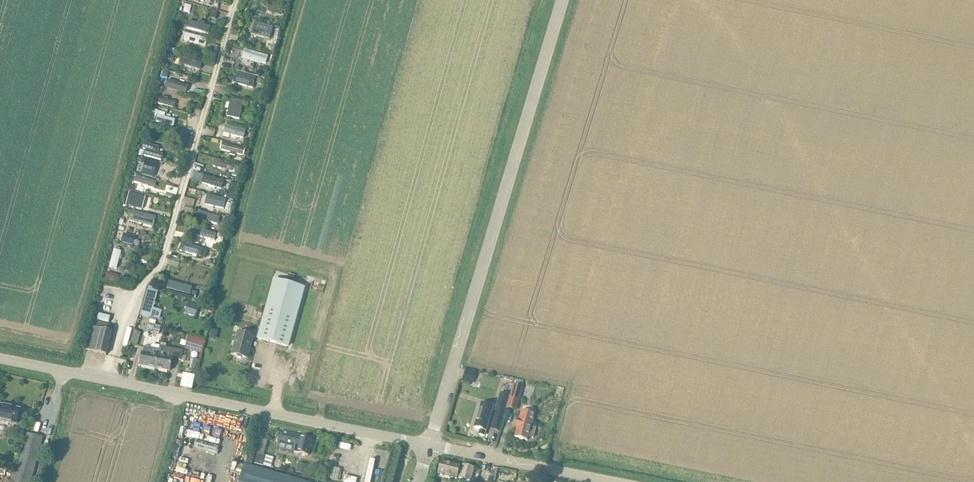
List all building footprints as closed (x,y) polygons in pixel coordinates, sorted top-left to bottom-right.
[(270,40),(273,28),(254,23),(251,35),(270,40)] [(243,102),(231,99),(227,115),(239,118),(243,102)] [(159,147),(142,143),(139,155),(161,161),(163,154),(158,153),(159,147)] [(157,163),(145,159),(141,175),(153,178),(157,163)] [(144,197),(128,192),(124,205),(140,210),(144,197)] [(192,228),(190,235),(214,241),(216,234),(215,234),(192,228)] [(121,236),(119,241),(135,246),(137,240),(121,236)] [(182,243),(179,251),(199,257),(201,257),(201,255),(202,251),(203,250),(182,243)] [(201,274),(203,267),(186,263),(184,270),(201,274)] [(107,272),(105,280),(112,282),(117,284),(119,276),(114,274),(107,272)] [(288,274),(286,282),(292,284),(295,276),(288,274)] [(287,348),(303,289),(274,281),(258,339),(287,348)] [(147,286),(139,315),(151,318),(158,292),(159,289),(158,289),(147,286)] [(192,303),(189,315),(196,317),(199,305),(192,303)] [(99,314),(97,320),(109,323),(110,317),(99,314)] [(149,324),(147,330),(153,332),(159,333),(161,327),(155,326),(156,320),(151,318),(149,324)] [(106,356),(112,333),(111,333),(113,326),(100,322),(93,321),(92,327),(86,351),(106,356)] [(141,333),(134,331),(131,343),(137,345),(141,333)] [(247,359),(252,338),(238,334),(232,355),(236,356),(237,358),(241,359),(242,358),(247,359)] [(193,338),(190,351),(201,354),(201,353),(205,341),(193,338)] [(159,356),(160,348),(144,346),(143,352),(140,366),(156,369),(159,356)] [(159,356),(156,369),(170,372),(172,360),(182,361),(184,351),(161,347),(160,348),(159,356)] [(507,410),(517,412),(523,389),(514,386),(507,410)] [(504,415),(510,396),(500,393),(494,412),(504,415)] [(484,437),(490,417),(492,408),(481,404),(479,413),(474,428),(480,431),(478,435),(484,437)] [(20,409),(0,406),(0,421),(17,424),(20,409)] [(531,427),(534,414),(522,411),(519,421),(517,420),(515,428),(517,428),(515,437),(527,441),(528,437),(533,438),(536,429),(531,427)] [(499,431),(502,419),(496,417),(492,429),(499,431)] [(281,432),(279,442),(281,443),(293,446),(292,452),(308,456),(312,439),(281,432)] [(255,453),(255,456),(253,463),(254,464),(262,465),(263,465),(265,456),(260,454),(255,453)] [(251,468),(254,456),(249,455),(245,466),(251,468)] [(265,456),(263,465),(271,467),(273,458),(273,457),(265,456)] [(463,467),(442,462),(438,474),(456,479),(457,478),(470,481),(473,469),(463,466),(463,467)] [(297,468),(296,473),(305,475),(306,470),(308,465),(298,463),(297,468)] [(251,468),(245,467),(241,481),(299,481),(251,468)]
